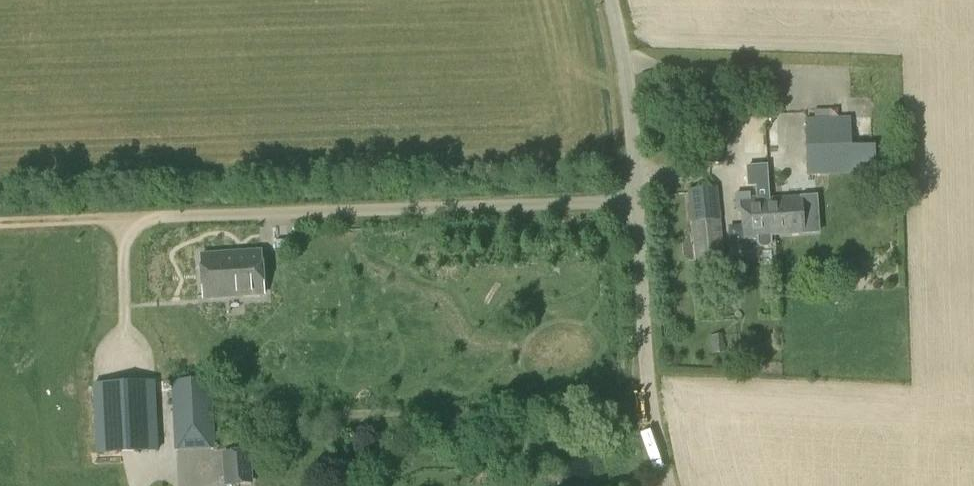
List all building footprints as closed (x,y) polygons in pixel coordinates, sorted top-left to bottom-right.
[(829,109),(829,110),(829,117),(838,117),(838,109),(829,109)] [(851,117),(805,119),(807,175),(852,174),(852,170),(868,170),(868,162),(867,145),(851,146),(851,117)] [(749,194),(736,194),(737,211),(741,211),(742,225),(743,239),(757,238),(757,244),(761,248),(768,248),(772,244),(772,237),(771,236),(820,234),(818,195),(769,198),(767,166),(749,167),(749,186),(757,185),(758,197),(749,198),(749,194)] [(696,262),(724,259),(717,187),(689,190),(696,262)] [(203,300),(265,296),(262,250),(200,254),(203,300)] [(722,335),(710,336),(711,354),(726,352),(725,345),(723,345),(722,335)] [(211,379),(171,381),(173,424),(213,422),(211,379)] [(156,381),(93,384),(96,455),(159,451),(156,381)] [(320,419),(310,426),(317,437),(328,430),(320,419)] [(214,435),(186,434),(186,451),(183,451),(183,485),(213,485),(214,435)] [(226,484),(250,482),(248,451),(224,453),(226,484)]
